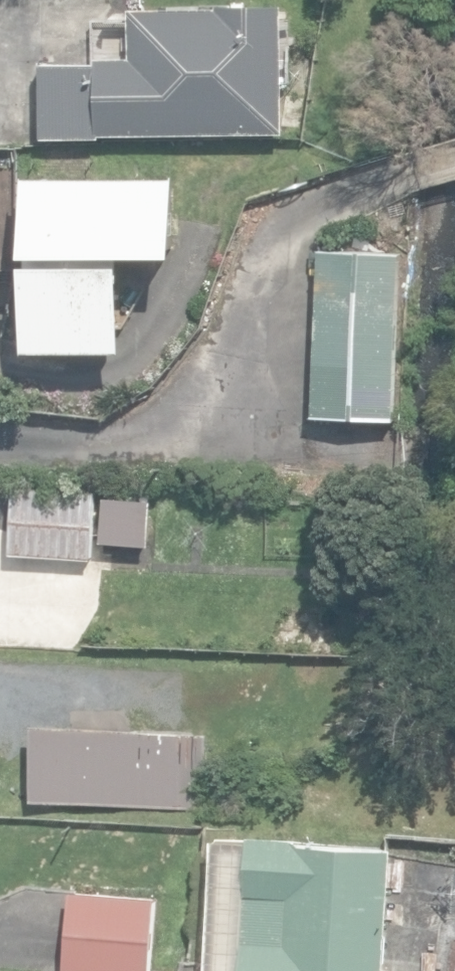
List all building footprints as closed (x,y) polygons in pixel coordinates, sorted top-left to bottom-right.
[(304,128),(310,98),(285,93),(284,7),(131,9),(131,58),(99,59),(99,65),(42,66),(43,140),(101,139),(101,135),(285,133),(285,125),(304,128)] [(182,172),(25,177),(31,351),(130,348),(127,257),(184,255),(182,172)] [(397,420),(403,255),(320,252),(314,417),(397,420)] [(12,551),(93,557),(98,492),(17,485),(12,551)] [(99,556),(149,559),(152,497),(103,495),(99,556)] [(35,802),(207,807),(208,775),(235,775),(235,749),(209,749),(210,732),(37,727),(35,802)] [(393,846),(251,834),(244,970),(387,970),(393,846)] [(160,899),(74,891),(67,970),(153,970),(160,899)]
